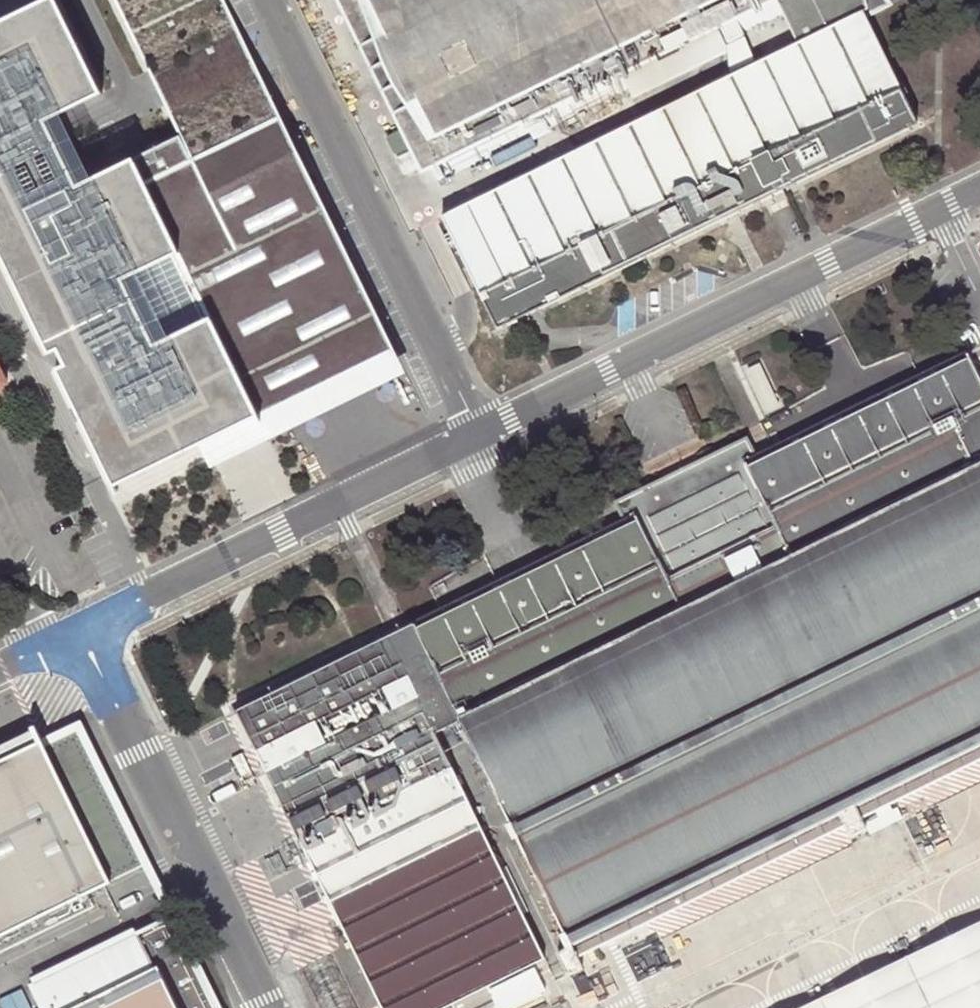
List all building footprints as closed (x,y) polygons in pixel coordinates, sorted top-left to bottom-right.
[(393,342),(219,0),(127,0),(186,122),(101,157),(70,109),(115,81),(74,0),(15,0),(0,7),(0,224),(123,475),(393,342)] [(444,178),(785,12),(799,41),(440,216),(495,329),(916,124),(861,11),(860,4),(867,0),(357,0),(444,178)] [(967,353),(755,457),(746,439),(613,503),(622,520),(411,625),(448,699),(485,775),(508,822),(505,824),(512,838),(516,837),(562,931),(558,934),(565,948),(557,952),(568,974),(579,968),(575,957),(843,826),(849,836),(865,828),(861,818),(979,759),(979,379),(967,353)] [(457,722),(411,627),(233,714),(252,755),(406,680),(414,697),(261,772),(378,1007),(445,1007),(541,960),(432,735),(457,722)] [(252,755),(261,772),(414,697),(406,680),(252,755)] [(95,905),(89,892),(145,865),(81,734),(40,754),(35,744),(0,762),(0,952),(95,905)] [(785,1007),(979,1007),(979,914),(785,1007)] [(170,917),(127,937),(128,940),(32,987),(42,1007),(214,1007),(170,917)]
